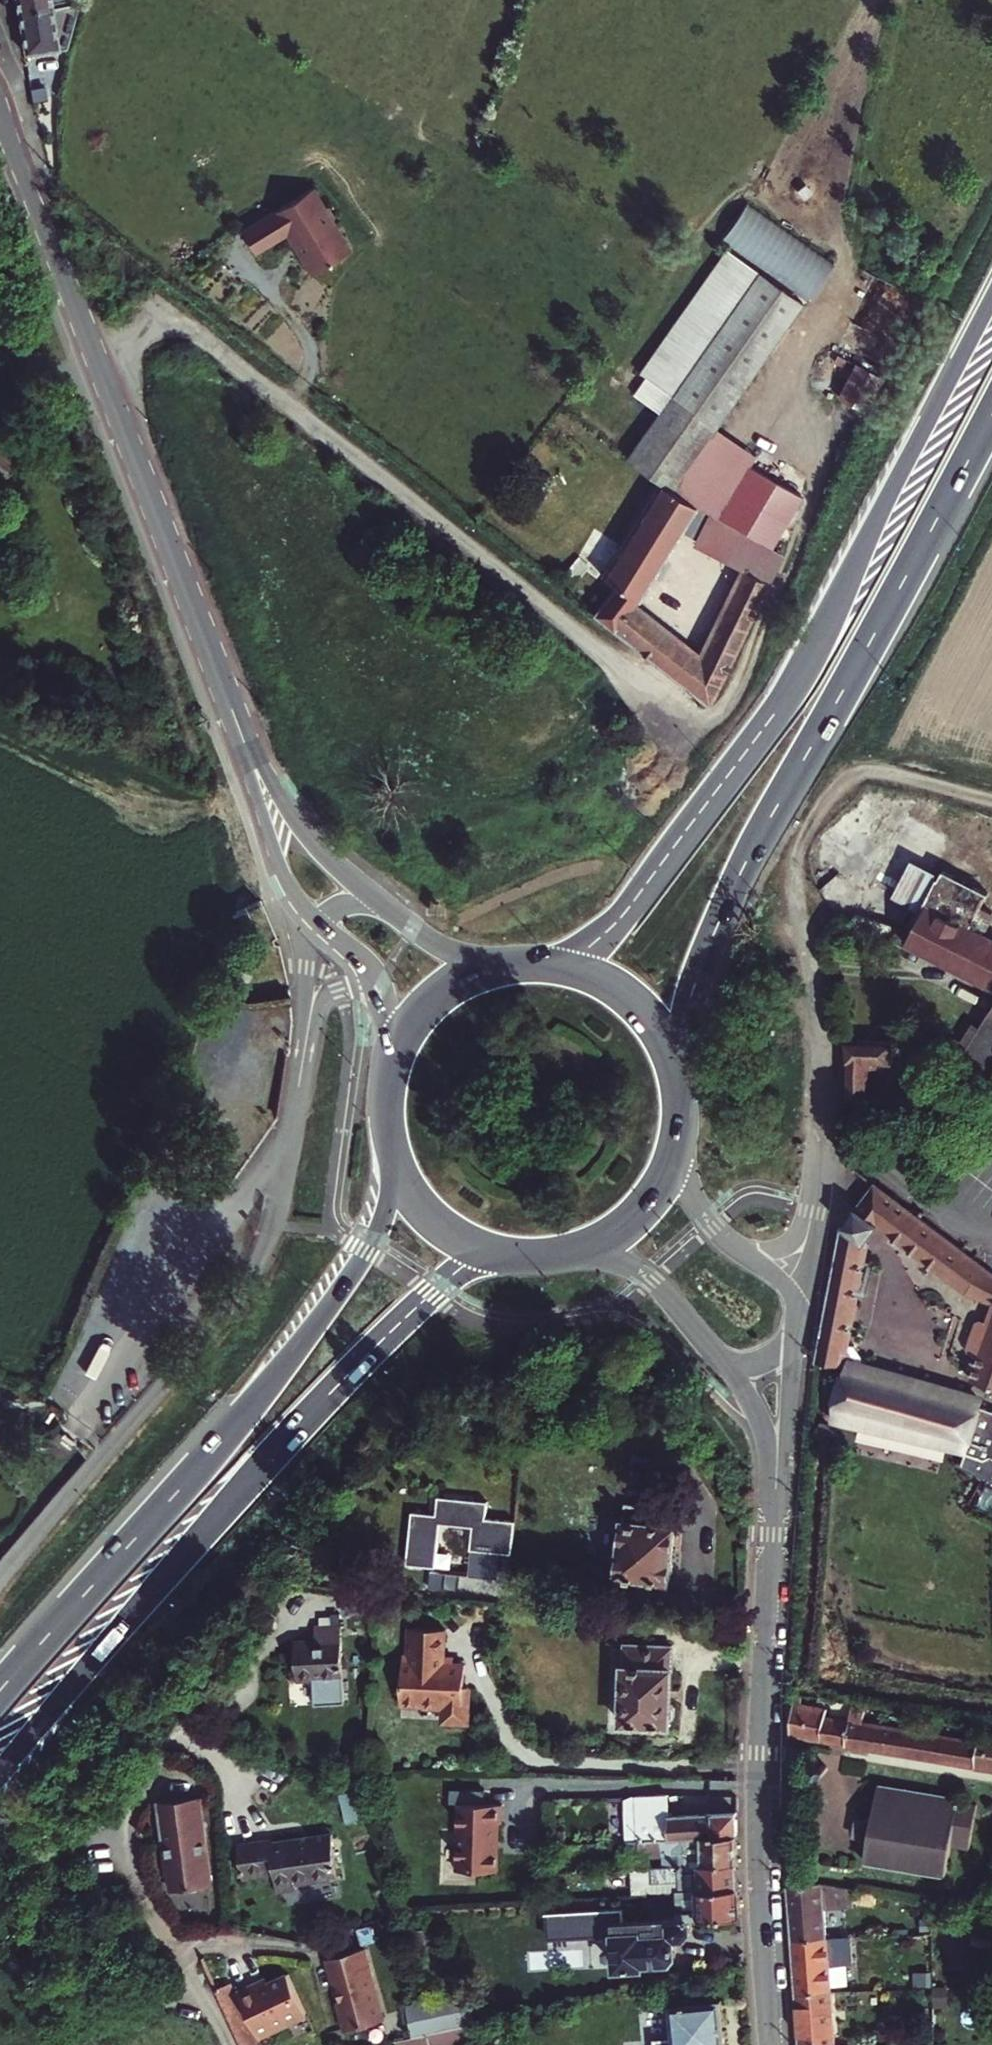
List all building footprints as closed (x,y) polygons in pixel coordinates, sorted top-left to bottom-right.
[(19,12),(70,3),(70,0),(16,0),(19,12)] [(70,3),(19,12),(34,108),(55,108),(51,82),(57,82),(64,46),(67,47),(70,30),(77,9),(79,2),(70,3)] [(91,13),(77,9),(70,30),(67,47),(79,50),(91,13)] [(348,248),(307,186),(240,232),(254,254),(285,231),(311,272),(348,248)] [(751,196),(724,233),(809,295),(836,258),(751,196)] [(744,399),(803,315),(747,276),(688,360),(695,365),(736,393),(744,399)] [(736,393),(695,365),(683,381),(724,409),(736,393)] [(670,486),(712,426),(671,397),(628,457),(670,486)] [(22,452),(0,438),(0,485),(22,452)] [(747,495),(767,465),(743,450),(723,479),(747,495)] [(694,505),(658,483),(601,574),(615,584),(592,613),(662,668),(684,641),(642,608),(633,601),(654,569),(680,528),(694,505)] [(680,528),(698,539),(711,515),(694,505),(680,528)] [(740,567),(698,653),(683,683),(707,702),(743,643),(750,626),(782,556),(778,553),(784,543),(758,529),(755,535),(739,526),(742,519),(717,505),(711,515),(698,539),(695,543),(740,567)] [(663,575),(654,569),(633,601),(642,608),(663,575)] [(698,653),(684,641),(662,668),(683,683),(698,653)] [(841,927),(903,946),(906,941),(991,986),(991,940),(980,934),(991,913),(982,908),(990,893),(942,870),(940,874),(933,871),(950,838),(907,815),(871,885),(921,911),(909,936),(891,932),(893,925),(857,913),(841,927)] [(980,1027),(973,1023),(962,1041),(969,1046),(985,1057),(991,1061),(991,1009),(980,1027)] [(847,1069),(845,1113),(858,1114),(859,1102),(868,1102),(869,1068),(883,1069),(883,1064),(893,1064),(893,1041),(893,1040),(843,1039),(847,1069)] [(952,1073),(968,1084),(985,1057),(969,1046),(952,1073)] [(968,1084),(981,1092),(991,1075),(991,1061),(985,1057),(968,1084)] [(982,1402),(866,1368),(868,1363),(868,1360),(855,1343),(844,1341),(866,1240),(878,1225),(967,1290),(991,1302),(991,1272),(976,1260),(874,1183),(843,1224),(841,1230),(831,1283),(815,1359),(817,1359),(847,1365),(833,1414),(987,1454),(991,1455),(991,1410),(980,1407),(982,1402)] [(991,1317),(991,1315),(976,1309),(972,1320),(991,1317)] [(991,1315),(991,1317),(972,1320),(985,1332),(983,1338),(970,1378),(991,1385),(991,1313),(991,1315)] [(983,1338),(985,1332),(972,1320),(968,1333),(983,1338)] [(866,1368),(982,1402),(983,1397),(868,1363),(866,1368)] [(831,1419),(852,1425),(831,1417),(831,1419)] [(474,1525),(472,1550),(470,1575),(497,1578),(499,1552),(512,1553),(514,1522),(485,1520),(487,1501),(438,1497),(437,1514),(412,1512),(408,1564),(436,1567),(439,1522),(474,1525)] [(669,1510),(625,1505),(619,1554),(611,1553),(609,1573),(617,1574),(617,1577),(669,1582),(669,1578),(672,1575),(673,1566),(670,1561),(674,1528),(668,1527),(669,1510)] [(263,1617),(250,1614),(247,1622),(253,1631),(260,1632),(263,1617)] [(313,1627),(314,1640),(341,1638),(339,1624),(313,1627)] [(444,1626),(411,1625),(411,1652),(407,1652),(403,1652),(401,1701),(425,1702),(424,1704),(446,1705),(445,1717),(467,1717),(468,1683),(462,1683),(463,1668),(465,1668),(465,1660),(453,1660),(453,1654),(443,1653),(444,1626)] [(344,1702),(341,1638),(314,1640),(294,1642),(296,1680),(313,1679),(314,1704),(344,1702)] [(672,1647),(624,1646),(621,1725),(668,1726),(668,1722),(673,1716),(673,1708),(669,1703),(672,1647)] [(802,1695),(793,1693),(788,1733),(845,1743),(849,1719),(824,1715),(826,1706),(801,1702),(802,1695)] [(845,1743),(912,1755),(916,1730),(865,1722),(867,1703),(851,1701),(849,1719),(845,1743)] [(917,1721),(916,1730),(912,1755),(974,1765),(977,1740),(933,1733),(935,1724),(922,1722),(924,1712),(918,1711),(917,1721)] [(977,1740),(974,1765),(991,1768),(991,1733),(979,1731),(977,1740)] [(978,1803),(877,1786),(871,1819),(867,1841),(864,1858),(946,1871),(951,1845),(970,1848),(978,1803)] [(506,1789),(462,1788),(460,1855),(505,1856),(506,1789)] [(636,1840),(639,1840),(738,1836),(737,1813),(669,1816),(668,1795),(633,1797),(636,1840)] [(198,1798),(156,1803),(172,1890),(211,1884),(198,1798)] [(851,1836),(867,1841),(871,1819),(854,1818),(851,1836)] [(273,1843),(273,1839),(237,1845),(242,1869),(243,1879),(274,1874),(277,1891),(295,1888),(295,1883),(338,1878),(332,1834),(273,1843)] [(668,1857),(668,1867),(739,1863),(738,1836),(639,1840),(640,1858),(668,1857)] [(678,1881),(679,1891),(740,1887),(739,1863),(668,1867),(651,1868),(652,1883),(678,1881)] [(395,1881),(407,1881),(407,1866),(392,1866),(395,1881)] [(825,1938),(824,1922),(820,1884),(794,1885),(787,1886),(792,1940),(825,1938)] [(855,1889),(833,1885),(832,1900),(854,1902),(855,1889)] [(740,1887),(679,1891),(677,1891),(677,1901),(637,1904),(637,1910),(637,1921),(675,1918),(688,1918),(741,1914),(741,1906),(740,1887)] [(855,1889),(854,1902),(868,1903),(870,1891),(855,1889)] [(612,1911),(612,1922),(637,1921),(637,1910),(612,1911)] [(675,1918),(637,1921),(612,1922),(575,1925),(576,1934),(576,1936),(581,1941),(606,1939),(611,1934),(615,1935),(617,1967),(642,1966),(641,1961),(669,1960),(674,1954),(673,1941),(677,1937),(684,1937),(691,1928),(691,1920),(688,1918),(675,1918)] [(552,1935),(576,1934),(575,1925),(552,1926),(552,1935)] [(831,1937),(832,1951),(851,1950),(851,1945),(868,1944),(867,1935),(831,1937)] [(829,1984),(827,1956),(825,1938),(792,1940),(796,1994),(830,1991),(829,1984)] [(364,1950),(330,1959),(348,2032),(384,2023),(364,1950)] [(853,1970),(836,1972),(838,1982),(854,1981),(853,1970)] [(257,1983),(242,1991),(261,2037),(307,2016),(289,1976),(260,1989),(257,1983)] [(244,2044),(262,2044),(234,1981),(219,1988),(244,2044)] [(832,2017),(830,1992),(830,1991),(796,1994),(800,2044),(835,2044),(832,2017)] [(867,1991),(836,1992),(836,2003),(868,2002),(867,1991)] [(470,1992),(407,2004),(412,2037),(429,2033),(477,2022),(470,1992)] [(673,2004),(673,2009),(669,2012),(670,2022),(676,2027),(677,2041),(672,2038),(656,2040),(656,2044),(726,2044),(722,2000),(673,2004)] [(429,2033),(431,2044),(481,2044),(480,2038),(477,2022),(429,2033)] [(395,2041),(396,2044),(431,2044),(429,2033),(412,2037),(395,2041)]
